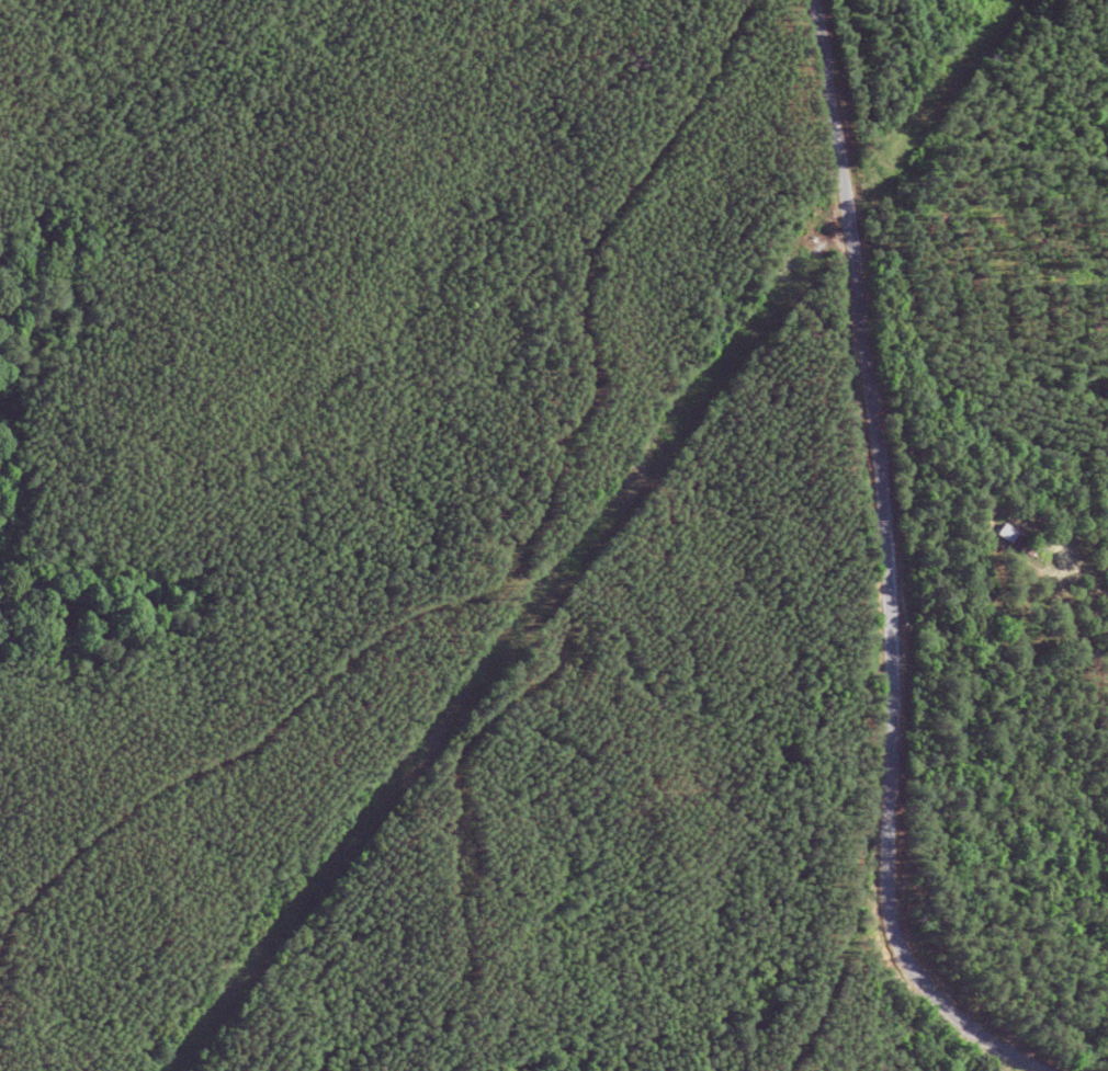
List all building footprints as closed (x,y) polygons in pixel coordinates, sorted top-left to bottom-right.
[(1026,558),(1033,548),(999,524),(992,534),(1026,558)]
